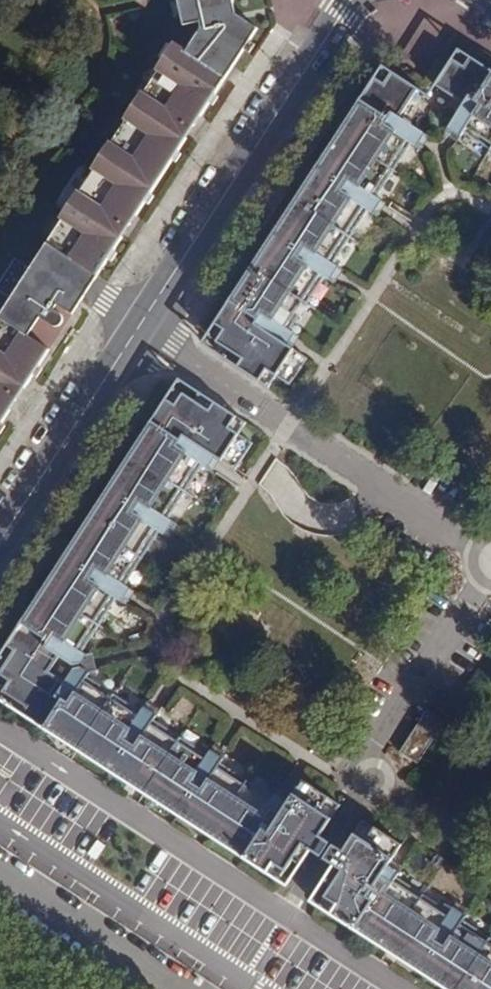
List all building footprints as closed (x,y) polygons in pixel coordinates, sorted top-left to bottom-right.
[(180,35),(0,313),(0,430),(131,226),(257,29),(232,14),(229,0),(173,0),(180,35)] [(438,60),(457,29),(438,18),(419,49),(438,60)] [(459,52),(436,87),(460,103),(445,125),(459,134),(490,155),(490,72),(459,52)] [(420,89),(385,67),(272,240),(209,335),(232,350),(227,358),(273,387),(280,375),(295,385),(312,357),(291,342),(284,338),(291,327),(327,272),(335,261),(371,206),(378,194),(414,141),(423,127),(404,115),(420,89)] [(459,134),(445,125),(442,130),(455,138),(459,134)] [(428,130),(423,127),(414,141),(419,144),(428,130)] [(384,198),(378,194),(371,206),(377,209),(384,198)] [(341,264),(335,261),(327,272),(334,275),(341,264)] [(298,331),(291,327),(284,338),(291,342),(298,331)] [(201,401),(176,386),(121,471),(9,646),(16,650),(1,676),(11,681),(3,692),(30,708),(25,715),(292,887),(307,862),(313,866),(329,839),(325,835),(345,804),(308,780),(293,802),(289,809),(278,801),(223,766),(210,758),(154,722),(142,714),(86,679),(80,674),(72,669),(76,662),(81,653),(118,599),(126,586),(162,531),(204,464),(212,451),(219,455),(240,469),(257,444),(243,433),(250,421),(205,392),(201,401)] [(211,469),(219,455),(212,451),(204,464),(211,469)] [(176,522),(171,518),(162,531),(167,535),(176,522)] [(131,590),(126,586),(118,599),(124,603),(131,590)] [(80,674),(86,679),(90,673),(87,657),(81,653),(76,662),(72,669),(80,674)] [(142,714),(154,722),(158,715),(146,707),(142,714)] [(451,723),(427,707),(400,750),(419,762),(434,738),(440,742),(451,723)] [(210,758),(223,766),(227,760),(214,751),(210,758)] [(289,809),(293,802),(282,795),(278,801),(289,809)] [(367,820),(348,851),(342,847),(325,874),(330,876),(315,901),(450,988),(490,988),(490,939),(466,923),(453,915),(398,879),(385,870),(389,864),(402,843),(367,820)] [(385,870),(398,879),(402,871),(389,864),(385,870)] [(453,915),(466,923),(469,916),(457,908),(453,915)]
